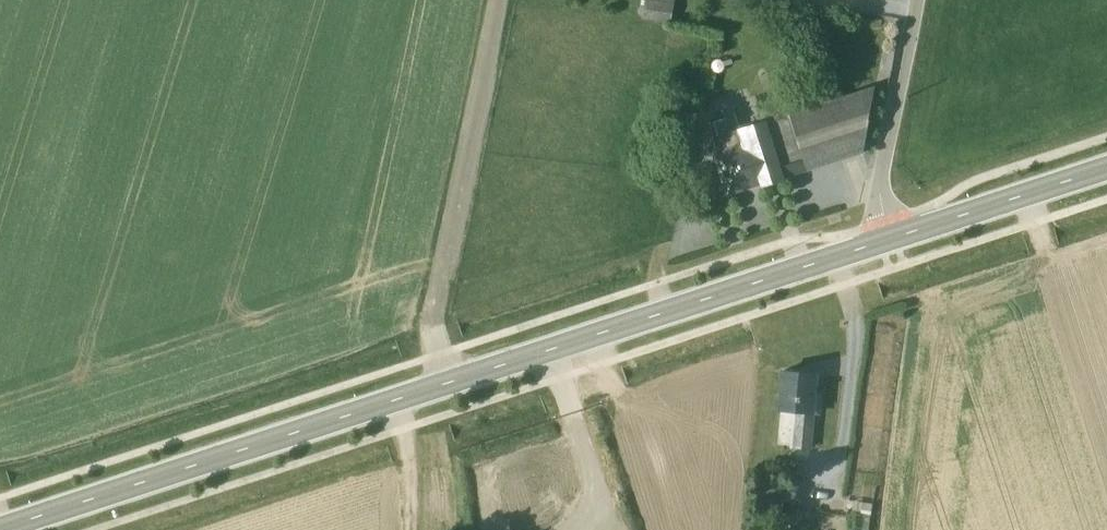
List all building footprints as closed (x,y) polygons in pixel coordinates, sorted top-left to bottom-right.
[(641,19),(669,23),(672,0),(644,0),(641,19)] [(862,153),(874,89),(874,88),(842,97),(836,79),(835,79),(765,103),(764,104),(770,122),(766,123),(785,178),(861,154),(862,153)] [(785,178),(766,123),(765,121),(735,131),(736,133),(717,139),(722,154),(714,155),(727,194),(761,183),(762,186),(785,178)] [(792,449),(811,450),(814,416),(816,416),(818,395),(814,394),(815,375),(782,372),(779,411),(795,413),(792,449)] [(780,515),(782,502),(763,500),(761,513),(780,515)]
